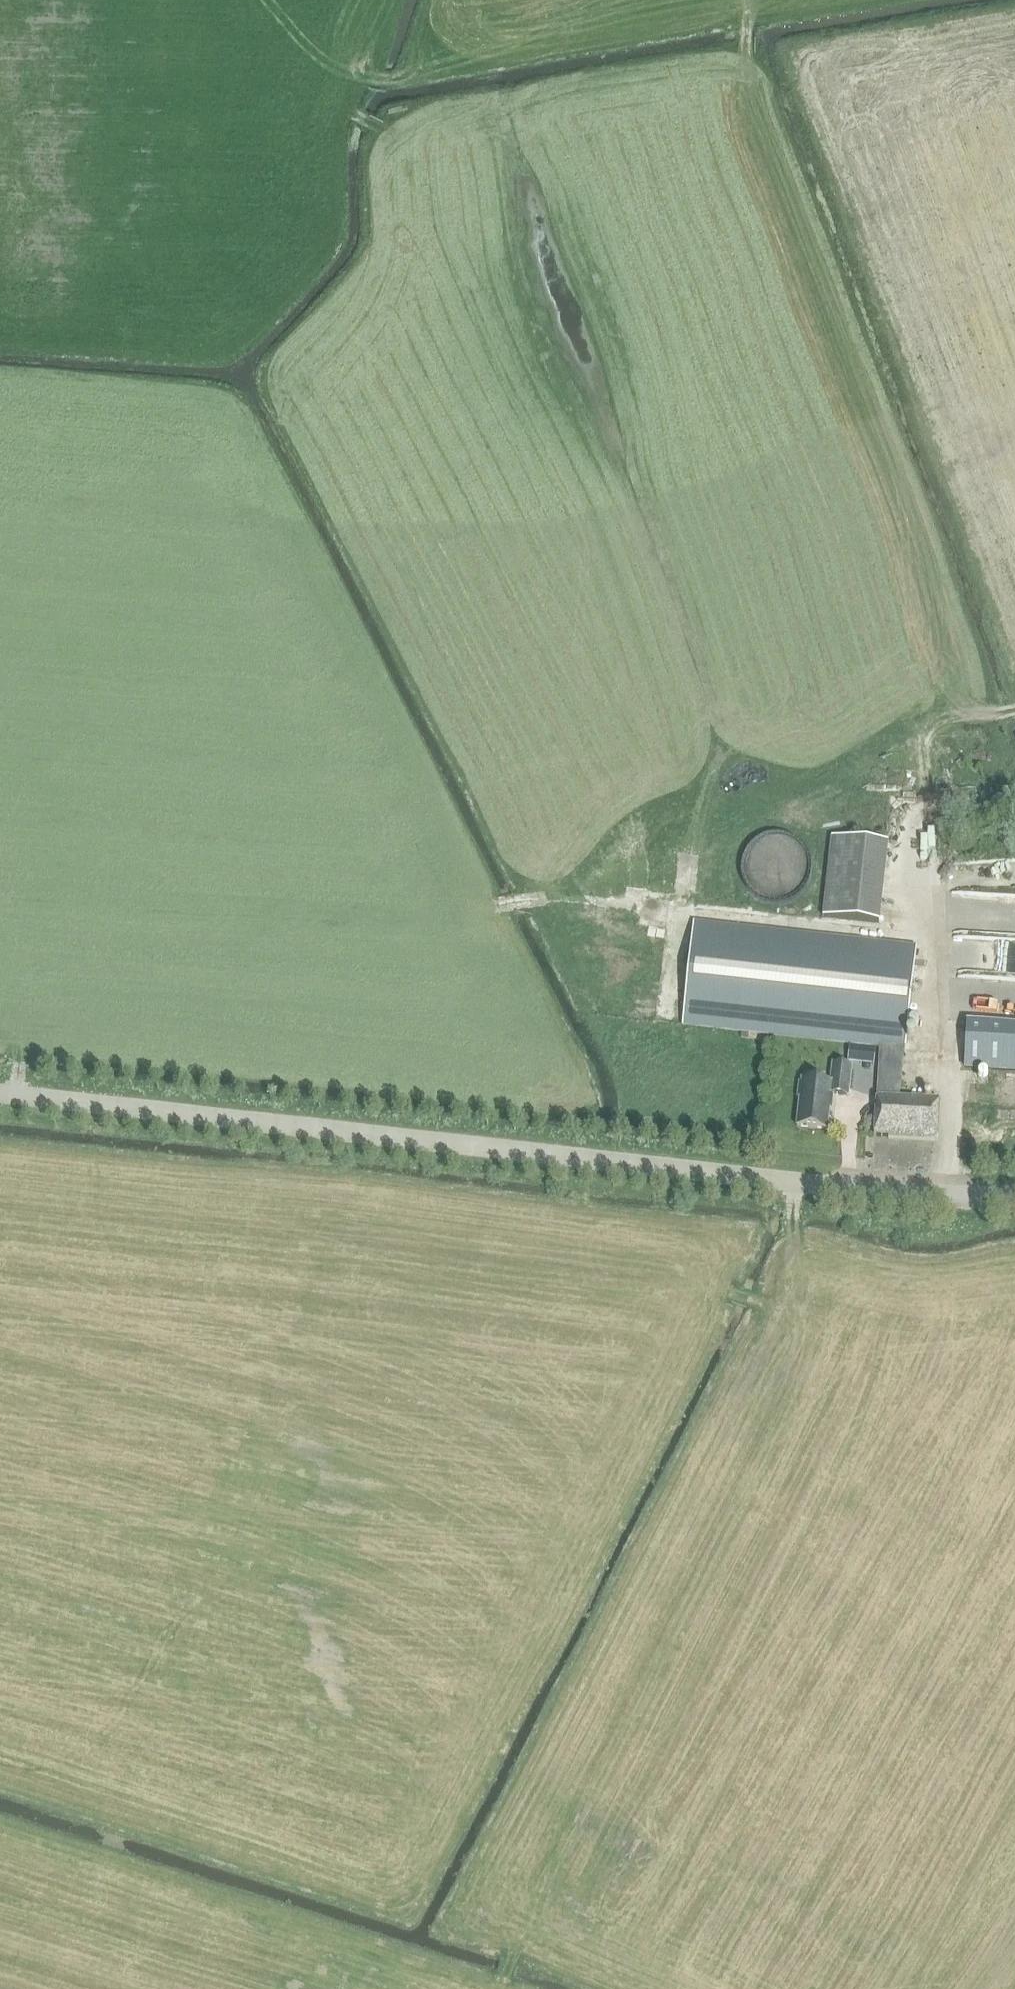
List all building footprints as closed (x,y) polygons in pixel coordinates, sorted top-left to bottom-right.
[(748,886),(804,892),(809,851),(798,850),(799,839),(755,834),(748,886)] [(886,843),(830,837),(821,917),(877,923),(886,843)] [(954,893),(953,934),(1014,935),(1014,894),(954,893)] [(693,923),(682,1022),(682,1024),(879,1046),(873,1136),(888,1137),(888,1139),(936,1141),(938,1101),(898,1099),(915,947),(693,923)] [(967,1024),(965,1068),(1014,1071),(1014,1026),(967,1024)] [(796,1127),(826,1130),(830,1094),(847,1096),(851,1066),(832,1064),(830,1083),(801,1080),(801,1084),(799,1084),(797,1098),(799,1098),(796,1127)]
